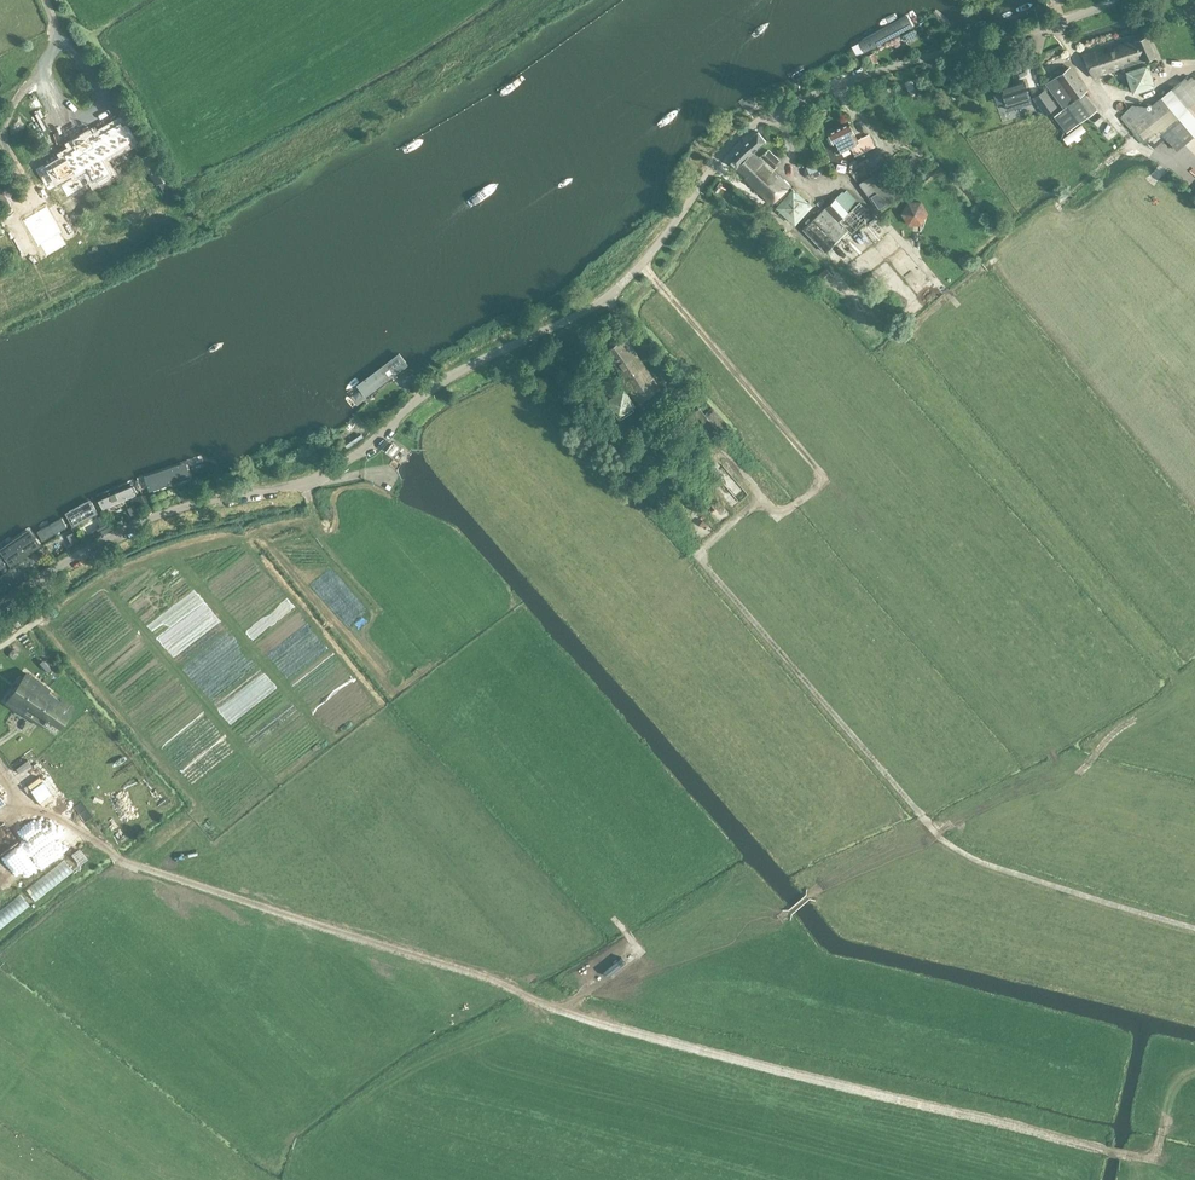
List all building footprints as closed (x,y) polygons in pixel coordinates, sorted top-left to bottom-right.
[(1049,3),(1036,8),(1039,17),(1052,13),(1049,3)] [(907,16),(857,43),(864,54),(913,27),(907,16)] [(1154,55),(1146,34),(1117,44),(1116,42),(1082,54),(1093,77),(1154,55)] [(1048,79),(1052,77),(1050,72),(1060,66),(1055,57),(1041,66),(1048,79)] [(1047,83),(1065,106),(1087,90),(1069,67),(1047,83)] [(1149,67),(1126,72),(1131,96),(1155,90),(1149,67)] [(1185,76),(1148,107),(1146,105),(1132,104),(1120,117),(1139,140),(1144,144),(1160,132),(1177,151),(1194,135),(1194,76),(1193,77),(1191,75),(1187,78),(1185,76)] [(1008,109),(1031,101),(1025,80),(1002,88),(1008,109)] [(1045,90),(1033,98),(1045,114),(1056,106),(1045,90)] [(1069,106),(1055,116),(1067,132),(1080,122),(1069,106)] [(782,120),(785,128),(808,120),(805,112),(782,120)] [(138,145),(124,121),(36,172),(49,194),(83,175),(92,192),(112,181),(103,165),(138,145)] [(856,140),(847,123),(826,133),(832,145),(836,153),(852,146),(856,155),(872,147),(866,135),(856,140)] [(764,141),(757,131),(740,145),(727,159),(746,176),(744,178),(771,204),(772,204),(794,224),(811,205),(772,170),(775,166),(773,164),(778,160),(768,149),(759,158),(752,151),(764,141)] [(153,151),(151,152),(143,157),(155,177),(164,172),(153,151)] [(819,161),(807,166),(805,168),(803,171),(804,175),(806,177),(809,178),(812,178),(824,172),(827,170),(828,167),(827,164),(825,161),(822,160),(819,161)] [(885,162),(870,171),(872,175),(859,183),(878,208),(907,190),(897,173),(893,175),(885,162)] [(834,198),(825,207),(802,228),(824,251),(847,230),(850,233),(872,215),(858,201),(858,202),(846,190),(843,193),(841,191),(835,198),(834,198)] [(928,208),(928,207),(928,202),(926,200),(925,198),(922,196),(920,194),(918,194),(915,193),(910,194),(907,196),(905,197),(903,199),(902,202),(901,207),(902,212),(903,214),(905,217),(908,219),(909,220),(914,221),(916,221),(920,220),(924,217),(926,215),(927,213),(928,210),(928,208)] [(60,231),(46,205),(22,216),(35,245),(38,244),(43,254),(62,245),(56,233),(60,231)] [(819,284),(830,274),(824,268),(814,277),(819,284)] [(661,389),(660,388),(624,339),(603,353),(630,393),(631,393),(638,403),(643,409),(660,397),(657,392),(661,389)] [(411,364),(402,353),(355,387),(364,399),(411,364)] [(718,436),(731,424),(708,398),(705,401),(686,380),(675,389),(718,436)] [(392,433),(382,443),(389,451),(400,441),(392,433)] [(193,478),(188,460),(138,478),(144,494),(193,478)] [(96,495),(102,510),(138,495),(131,480),(96,495)] [(91,498),(65,511),(73,528),(99,515),(91,498)] [(36,531),(42,540),(66,527),(61,517),(36,531)] [(9,567),(40,545),(30,529),(0,549),(0,553),(9,567)] [(49,691),(26,673),(16,686),(6,701),(43,725),(43,724),(55,732),(72,708),(60,699),(49,691)]
